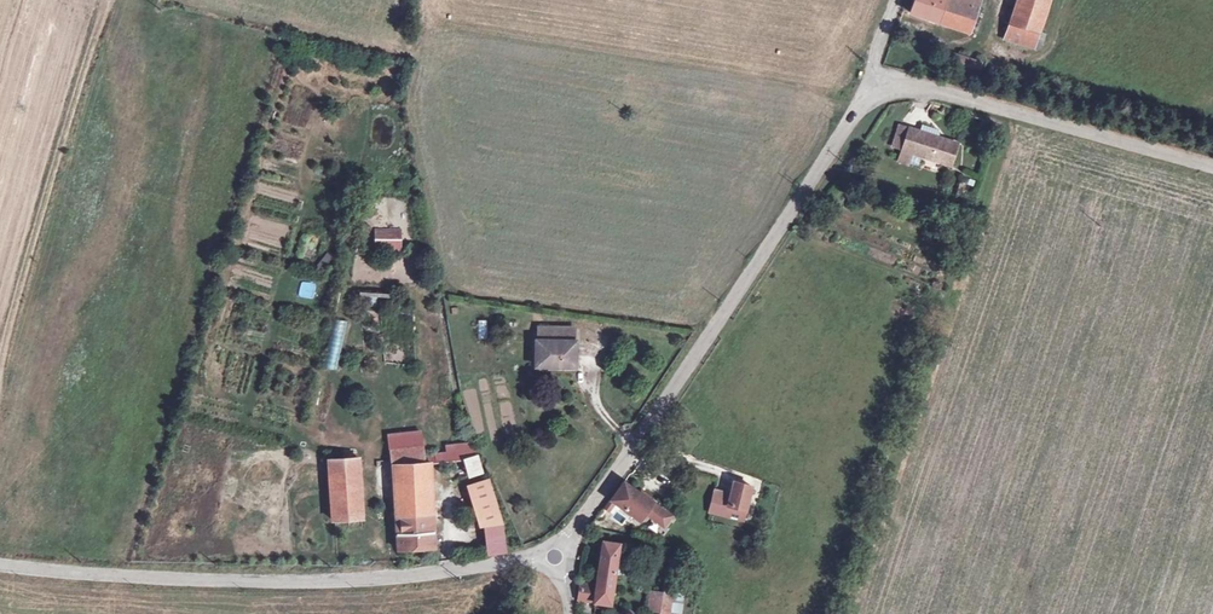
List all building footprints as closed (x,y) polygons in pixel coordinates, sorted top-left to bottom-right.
[(982,13),(951,3),(943,0),(920,0),(914,18),(980,40),(988,16),(982,13)] [(982,13),(986,0),(952,0),(951,3),(982,13)] [(1051,0),(1019,0),(1011,26),(1040,36),(1051,0)] [(969,76),(972,66),(950,59),(947,69),(969,76)] [(895,146),(907,149),(914,127),(902,123),(895,146)] [(962,141),(914,127),(907,149),(904,158),(914,161),(917,152),(955,163),(962,141)] [(402,251),(401,228),(375,228),(375,251),(402,251)] [(317,266),(325,271),(334,257),(326,252),(317,266)] [(906,260),(902,269),(911,273),(915,264),(906,260)] [(301,280),(297,296),(313,300),(317,284),(301,280)] [(337,370),(346,322),(333,319),(324,367),(337,370)] [(486,338),(486,320),(477,320),(477,338),(486,338)] [(576,322),(538,325),(539,340),(536,340),(538,362),(566,361),(565,356),(581,356),(579,337),(577,338),(576,322)] [(463,394),(474,394),(474,381),(463,381),(463,394)] [(388,449),(420,447),(419,433),(387,435),(388,449)] [(421,465),(420,447),(388,449),(396,550),(432,547),(428,481),(399,483),(397,467),(421,465)] [(468,478),(483,474),(474,450),(447,453),(448,463),(461,461),(468,478)] [(358,518),(354,458),(327,460),(329,520),(358,518)] [(399,483),(428,481),(427,465),(421,465),(397,467),(399,483)] [(624,481),(613,497),(640,518),(647,510),(669,527),(675,517),(624,481)] [(498,524),(485,482),(468,488),(478,527),(484,527),(486,553),(502,551),(501,526),(498,524)] [(753,488),(736,483),(735,488),(734,488),(732,495),(733,495),(732,499),(729,498),(727,504),(730,505),(727,516),(745,522),(753,488)] [(598,585),(584,584),(583,600),(613,602),(620,543),(605,540),(598,585)] [(662,613),(682,613),(683,606),(676,605),(678,586),(666,584),(662,613)] [(584,613),(590,613),(591,606),(581,605),(580,613),(584,613)]
